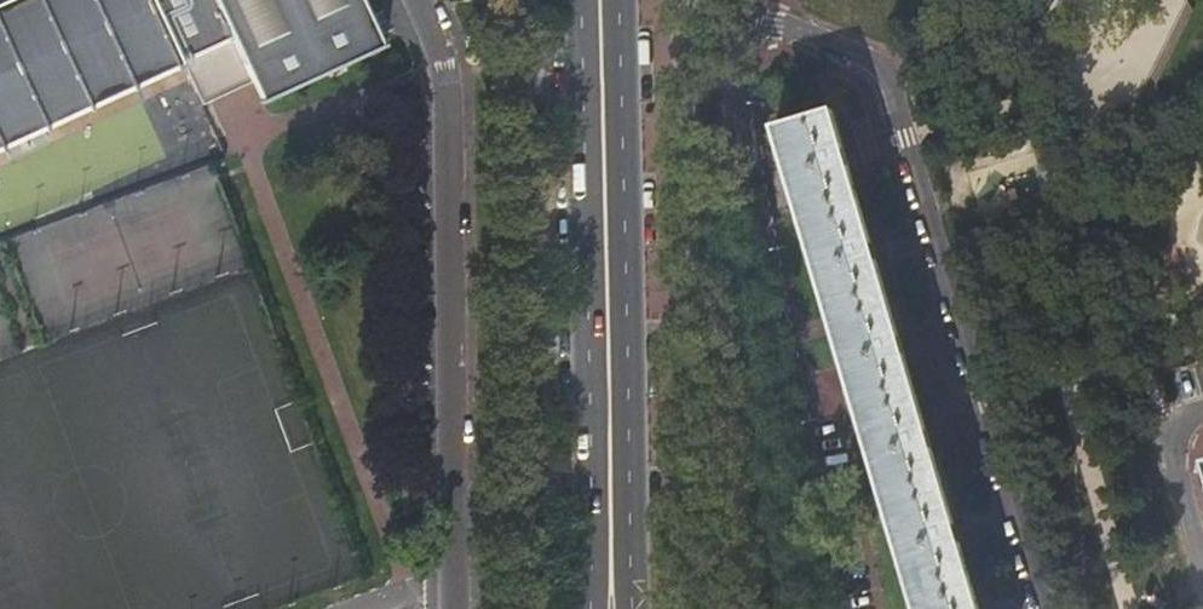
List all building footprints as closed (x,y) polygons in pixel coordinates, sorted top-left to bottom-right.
[(176,68),(197,108),(247,85),(256,104),(385,45),(384,43),(381,44),(361,0),(0,0),(0,147),(176,68)] [(915,608),(977,608),(830,109),(773,125),(915,608)] [(171,292),(237,274),(219,208),(164,223),(166,231),(143,237),(146,246),(158,243),(164,264),(171,292)] [(51,338),(60,312),(45,306),(56,276),(27,266),(29,262),(12,256),(3,280),(0,273),(0,360),(51,338)]
